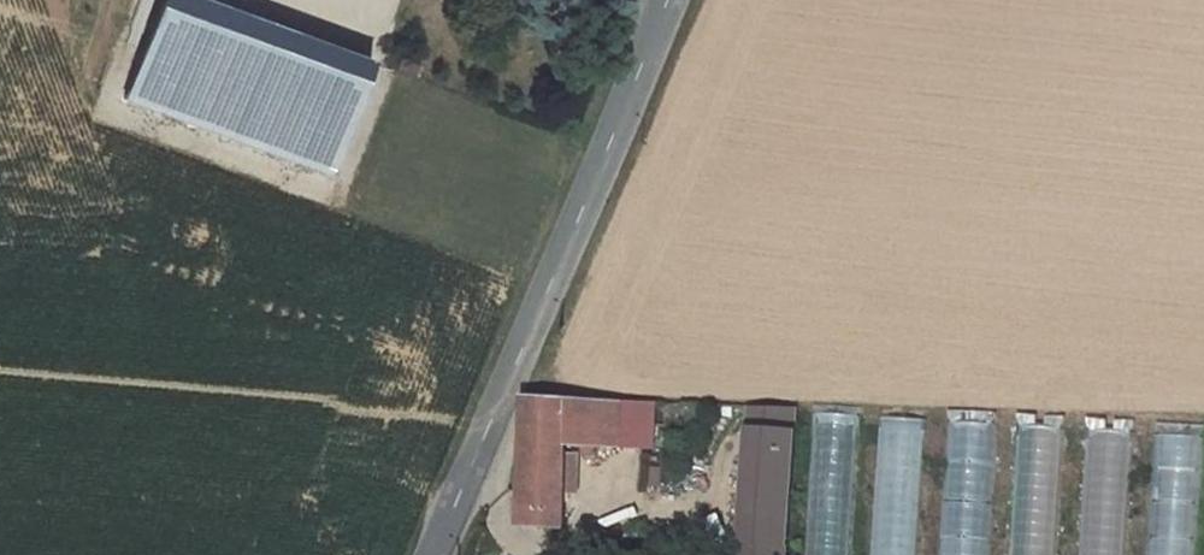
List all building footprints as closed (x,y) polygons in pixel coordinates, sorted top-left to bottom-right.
[(210,0),(160,0),(123,102),(333,177),(374,64),(375,60),(210,0)] [(615,451),(616,404),(524,402),(523,415),(520,516),(559,517),(561,450),(615,451)] [(645,405),(616,404),(615,451),(643,452),(644,428),(645,405)] [(704,408),(679,407),(678,427),(703,428),(704,408)] [(797,415),(746,411),(737,554),(788,554),(797,415)] [(990,414),(945,413),(940,554),(985,554),(990,414)] [(856,417),(815,415),(809,554),(851,554),(856,417)] [(1058,418),(1013,416),(1008,554),(1053,554),(1058,418)] [(919,420),(875,419),(872,554),(916,554),(919,420)] [(1131,432),(1087,429),(1081,554),(1124,554),(1131,432)] [(1148,436),(1145,554),(1193,554),(1196,437),(1148,436)]
